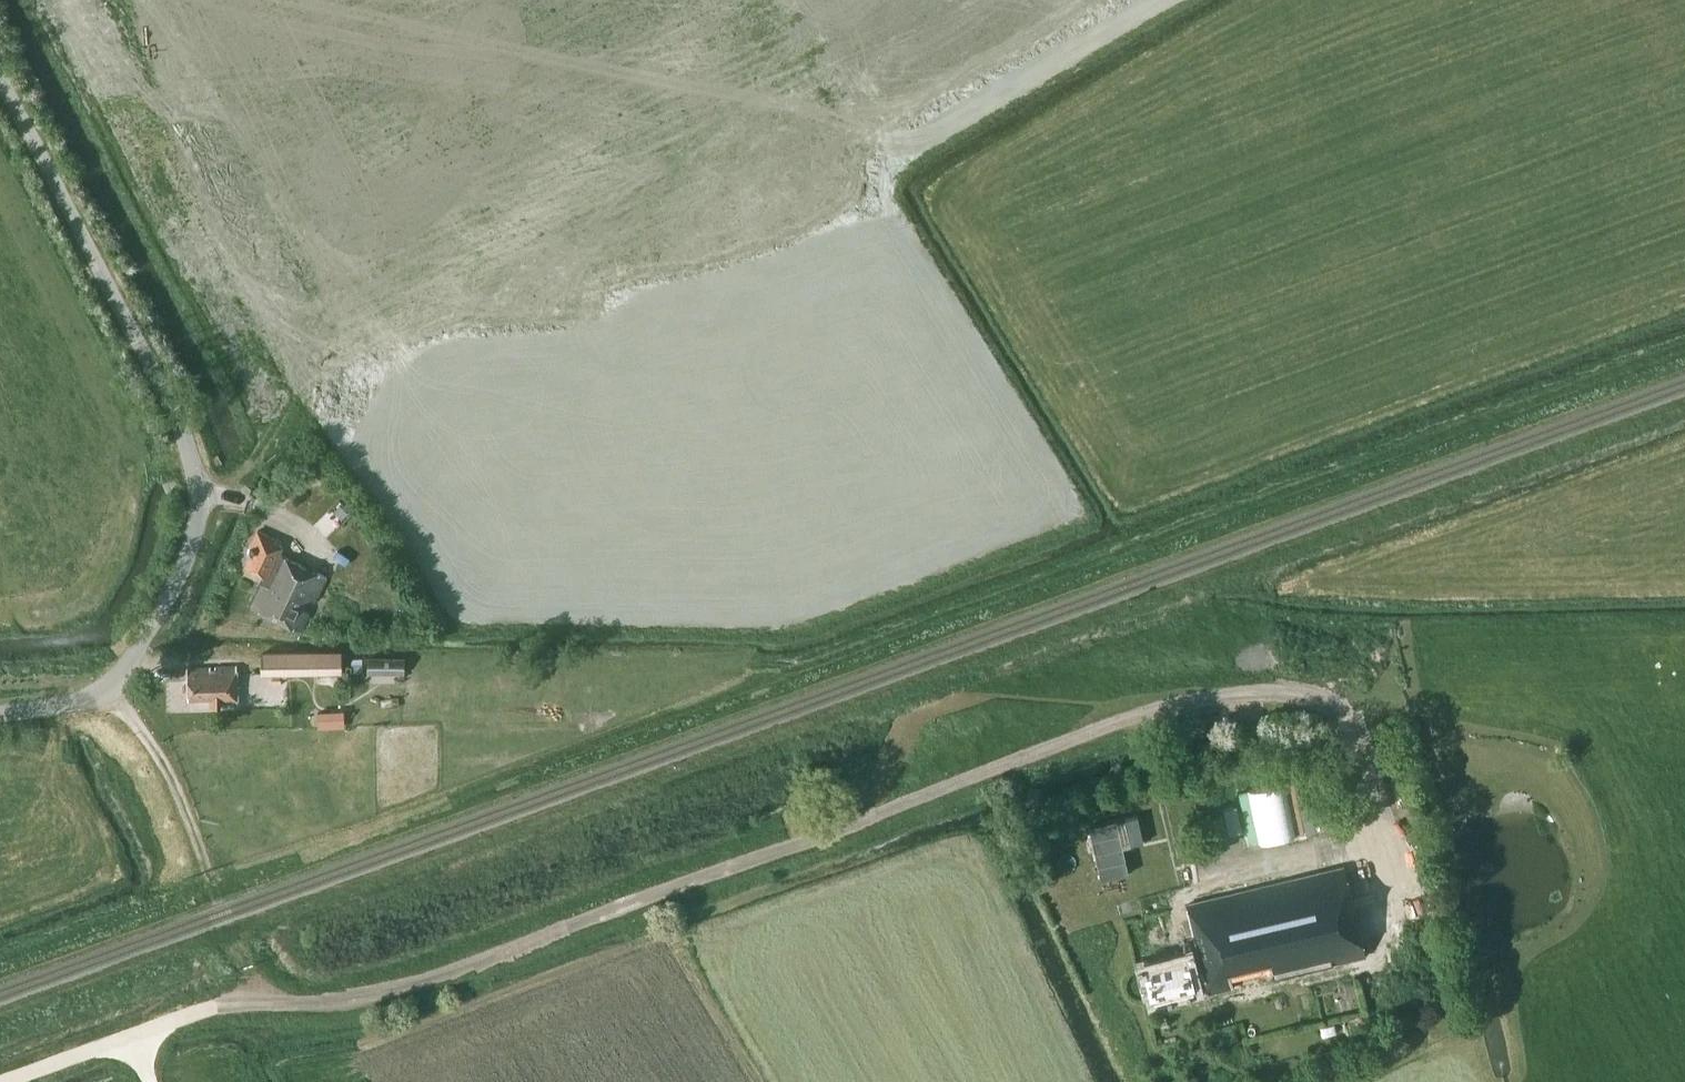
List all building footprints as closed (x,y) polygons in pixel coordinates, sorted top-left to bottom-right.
[(324,463),(314,472),(326,484),(336,476),(324,463)] [(349,501),(327,519),(337,531),(359,512),(349,501)] [(251,609),(300,633),(326,581),(276,557),(281,547),(254,534),(245,551),(251,554),(243,569),(266,580),(251,609)] [(343,675),(342,652),(263,652),(263,675),(343,675)] [(368,657),(368,674),(405,674),(405,657),(368,657)] [(235,699),(235,665),(186,667),(187,697),(209,697),(209,705),(224,704),(224,699),(235,699)] [(1128,784),(1010,826),(1054,922),(1163,880),(1128,784)] [(1375,952),(1353,863),(1197,901),(1211,962),(1198,965),(1195,955),(1156,965),(1163,995),(1203,986),(1202,982),(1216,979),(1218,990),(1243,984),(1241,975),(1339,952),(1341,961),(1375,952)]
